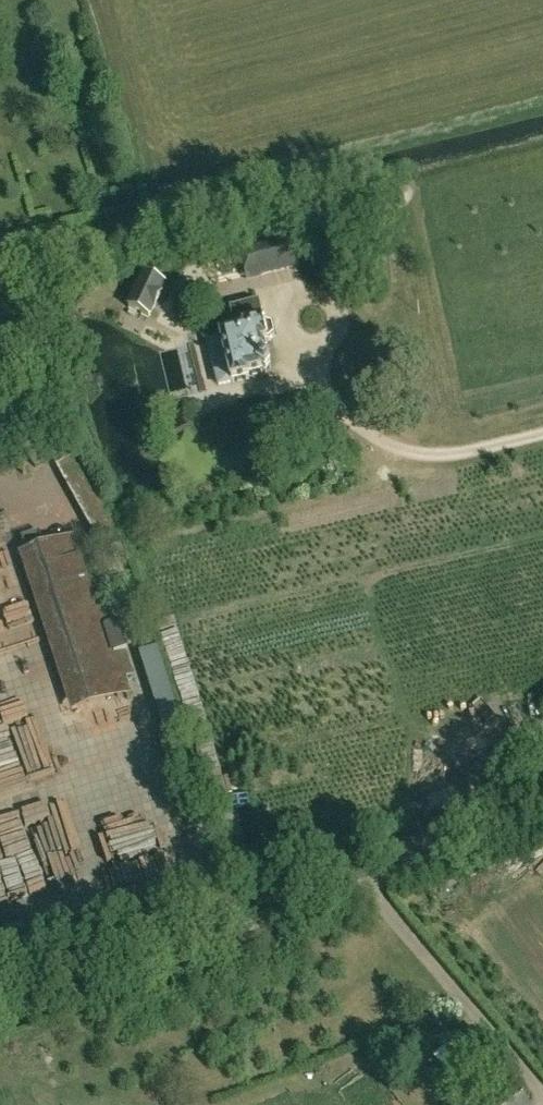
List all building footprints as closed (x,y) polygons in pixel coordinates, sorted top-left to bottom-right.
[(247,278),(299,265),(292,240),(241,253),(247,278)] [(145,274),(128,307),(154,319),(169,287),(145,274)] [(223,337),(210,340),(220,386),(251,379),(250,377),(264,373),(269,366),(266,352),(270,351),(269,344),(271,344),(270,342),(272,341),(278,334),(276,328),(268,324),(266,325),(261,304),(234,310),(240,333),(223,337)] [(76,536),(24,553),(72,699),(124,681),(123,676),(132,673),(124,649),(115,652),(76,536)] [(45,698),(56,733),(80,725),(69,690),(45,698)] [(102,745),(61,759),(68,778),(108,763),(102,745)] [(506,1092),(495,1101),(497,1104),(530,1104),(515,1085),(506,1092)]
